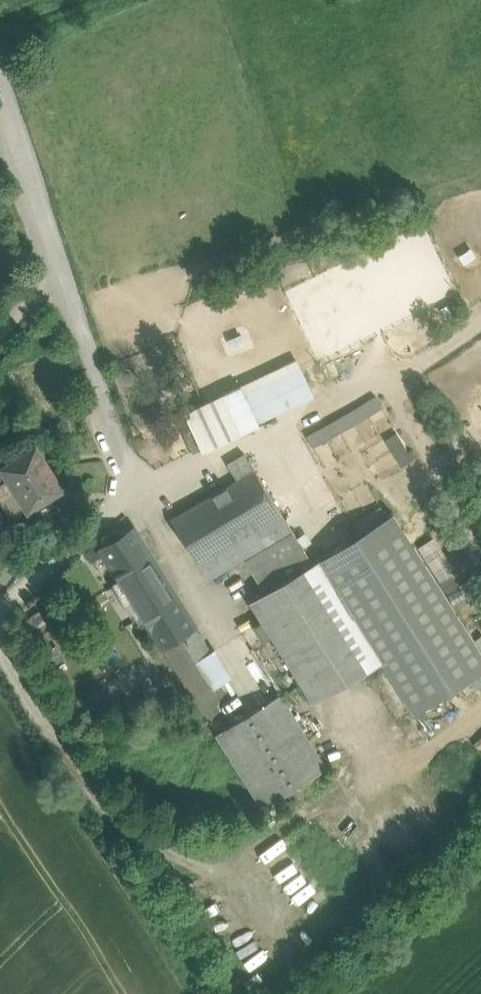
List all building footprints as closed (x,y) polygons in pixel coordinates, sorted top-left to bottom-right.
[(239,386),(244,395),(299,368),(294,359),(239,386)] [(244,395),(258,423),(313,396),(299,368),(244,395)] [(244,395),(239,386),(222,394),(241,432),(258,423),(244,395)] [(222,394),(186,412),(206,450),(241,432),(222,394)] [(206,450),(186,412),(176,417),(195,455),(206,450)] [(62,487),(35,443),(1,465),(36,522),(58,508),(49,495),(62,487)] [(244,454),(227,464),(237,481),(255,471),(244,454)] [(281,512),(255,471),(237,481),(227,487),(253,529),(281,512)] [(227,487),(172,520),(197,561),(253,529),(227,487)] [(253,529),(197,561),(209,580),(244,559),(292,530),(281,512),(253,529)] [(177,597),(134,528),(101,548),(144,618),(177,597)] [(292,530),(244,559),(265,591),(313,563),(292,530)] [(382,661),(318,560),(313,563),(265,591),(249,600),(262,621),(270,634),(313,702),(382,661)] [(177,597),(144,618),(162,647),(195,626),(177,597)] [(262,621),(254,626),(262,639),(270,634),(262,621)] [(195,626),(162,647),(178,672),(203,657),(211,651),(195,626)] [(203,657),(178,672),(204,713),(225,692),(203,657)] [(475,686),(480,684),(480,673),(471,676),(475,686)] [(280,693),(216,733),(263,807),(326,767),(280,693)]
